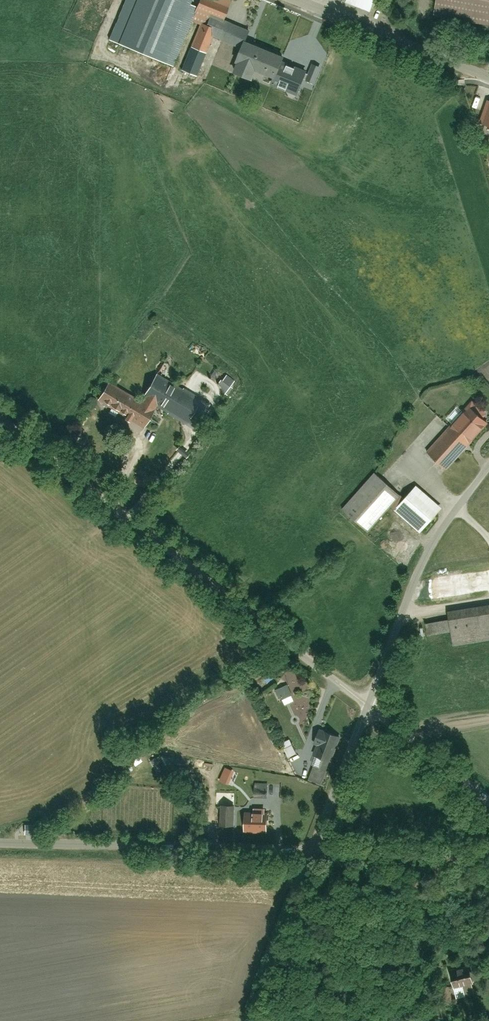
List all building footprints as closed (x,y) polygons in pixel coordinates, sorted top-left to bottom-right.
[(112,38),(170,62),(195,0),(127,0),(112,38)] [(216,30),(202,24),(182,70),(198,77),(215,37),(244,49),(251,33),(225,21),(232,5),(220,0),(203,0),(197,14),(219,23),(216,30)] [(347,2),(371,12),(375,0),(347,0),(347,2)] [(437,13),(488,23),(488,0),(440,0),(437,13)] [(275,86),(276,84),(298,94),(305,79),(283,69),(287,60),(249,43),(238,69),(275,86)] [(488,97),(477,126),(488,130),(488,98),(488,97)] [(110,384),(98,403),(144,431),(157,411),(154,409),(157,405),(194,427),(210,401),(160,371),(145,396),(149,398),(145,405),(110,384)] [(426,454),(445,472),(488,427),(469,410),(426,454)] [(400,495),(397,493),(423,465),(407,451),(382,479),(376,473),(342,510),(366,532),(400,495)] [(417,492),(397,514),(419,534),(438,512),(417,492)] [(454,645),(488,640),(488,608),(450,614),(454,645)] [(274,687),(280,704),(293,699),(288,683),(274,687)] [(326,731),(317,755),(333,762),(342,738),(326,731)] [(292,745),(282,749),(286,760),(296,756),(292,745)] [(314,764),(308,782),(320,786),(326,769),(314,764)] [(255,790),(255,800),(268,800),(268,790),(255,790)] [(269,814),(247,815),(248,829),(270,828),(269,814)] [(447,974),(453,995),(482,988),(477,966),(447,974)]
